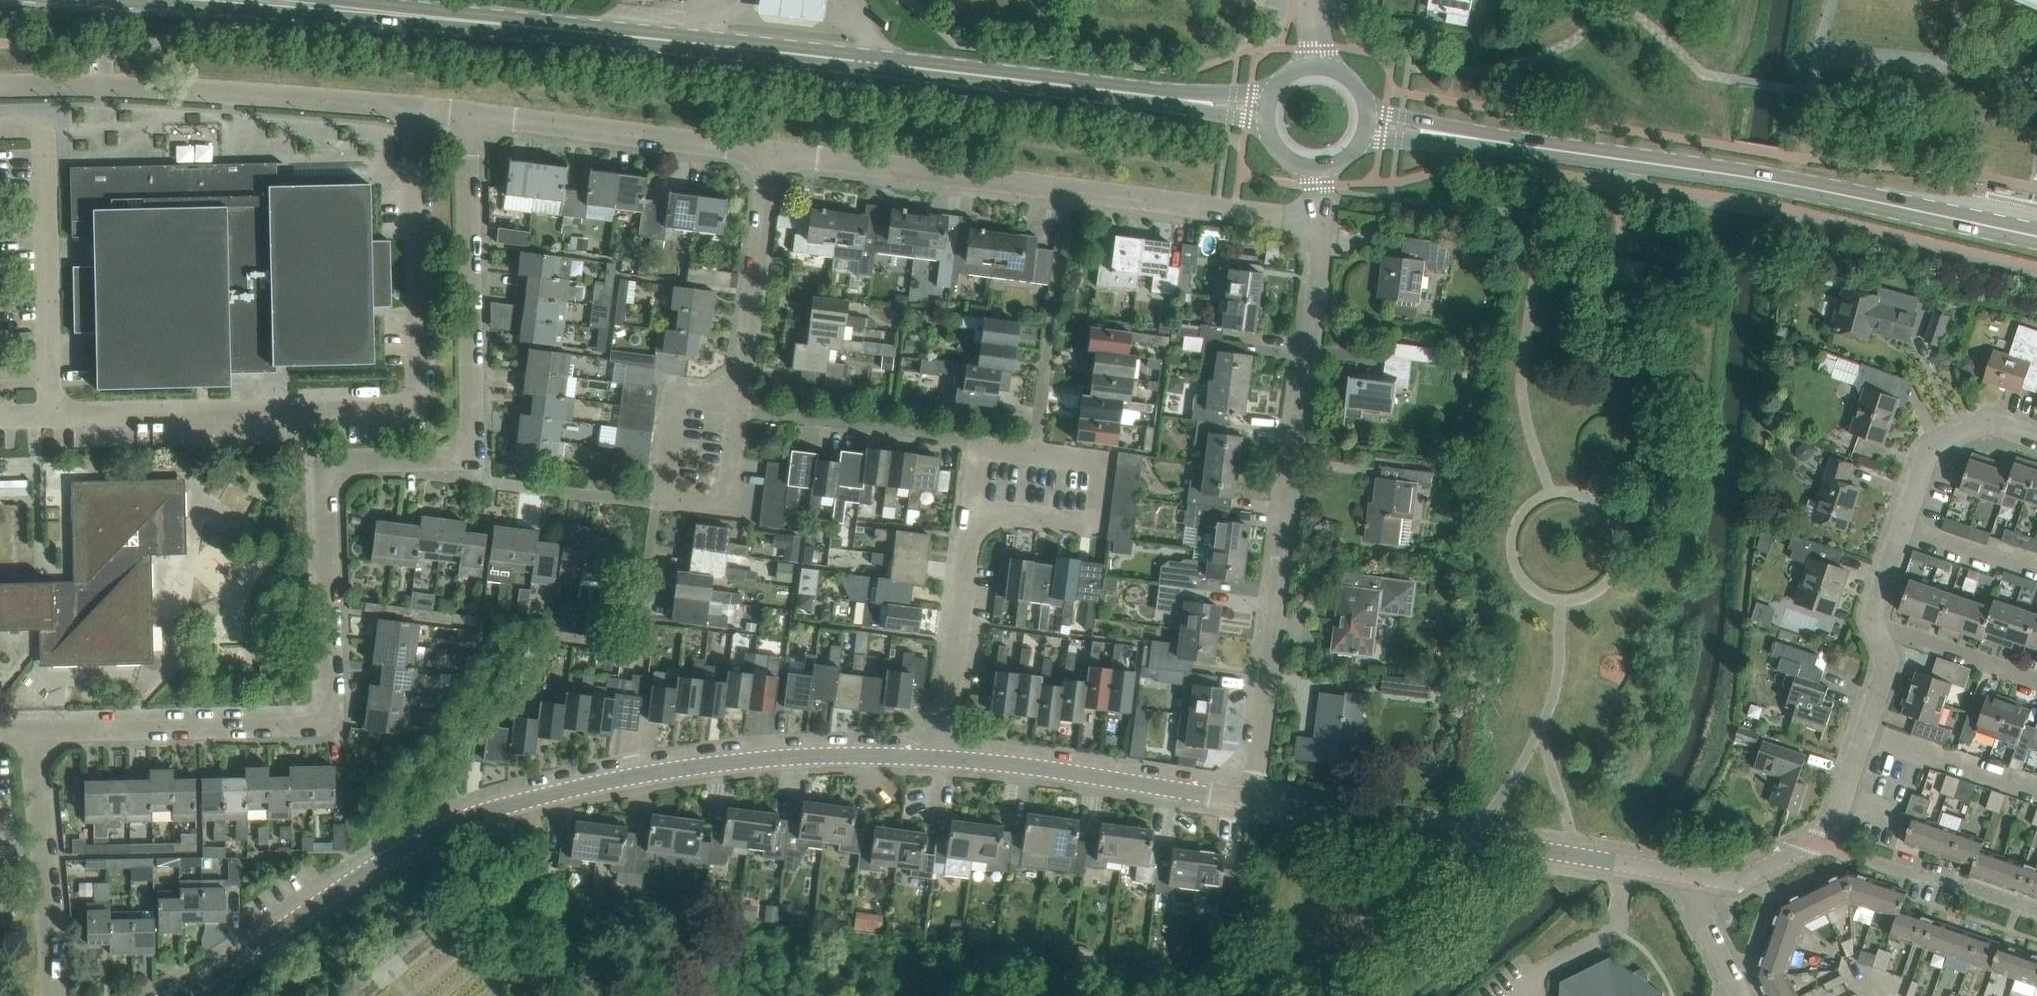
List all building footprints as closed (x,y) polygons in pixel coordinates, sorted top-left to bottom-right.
[(758,14),(821,21),(824,0),(759,0),(758,14)] [(1428,9),(1449,12),(1447,21),(1467,25),(1472,0),(1430,0),(1428,9)] [(534,198),(539,163),(511,159),(512,157),(510,156),(506,195),(534,198)] [(392,307),(391,240),(371,241),(370,187),(371,187),(371,184),(274,186),(274,164),(284,164),(284,163),(225,164),(226,217),(94,220),(96,266),(74,266),(75,333),(98,332),(99,386),(97,386),(98,389),(232,386),(232,383),(230,383),(230,373),(277,372),(277,366),(375,364),(375,361),(374,361),(372,307),(392,307)] [(576,190),(564,189),(567,164),(566,163),(566,166),(539,163),(534,198),(562,202),(561,215),(573,217),(576,190)] [(226,217),(225,164),(71,168),(73,237),(88,237),(88,235),(74,236),(73,221),(94,220),(226,217)] [(615,209),(619,173),(592,169),(592,167),(591,167),(588,192),(576,190),(573,217),(586,218),(587,205),(615,209)] [(619,173),(615,209),(642,212),(639,237),(652,239),(656,209),(657,200),(644,199),(648,174),(647,174),(646,176),(619,173)] [(656,209),(652,239),(665,240),(666,228),(694,231),(698,195),(671,191),(671,189),(670,189),(667,211),(656,209)] [(722,235),(727,196),(726,196),(726,198),(698,195),(694,231),(722,235)] [(863,242),(868,204),(866,204),(865,214),(855,213),(855,216),(839,214),(833,257),(861,260),(859,274),(872,276),(875,252),(874,252),(877,234),(876,234),(875,244),(863,242)] [(833,257),(839,214),(825,212),(825,208),(822,208),(822,209),(812,208),(808,235),(795,234),(793,252),(833,257)] [(914,257),(919,214),(905,212),(906,209),(902,208),(902,209),(892,208),(889,236),(877,234),(874,252),(875,252),(914,257)] [(950,287),(951,279),(956,244),(943,242),(947,215),(936,213),(936,216),(919,214),(914,257),(941,261),(938,285),(950,287)] [(992,277),(997,234),(983,233),(984,229),(972,227),(973,218),(972,218),(967,256),(955,254),(956,244),(951,279),(959,280),(960,273),(992,277)] [(563,225),(562,234),(570,236),(572,226),(563,225)] [(529,246),(531,231),(502,228),(501,241),(498,241),(497,242),(529,246)] [(1049,285),(1054,250),(1035,248),(1033,264),(1021,263),(1025,235),(1014,233),(1014,236),(997,234),(992,277),(1049,285)] [(1137,290),(1139,274),(1143,239),(1115,235),(1111,264),(1099,263),(1097,285),(1137,290)] [(578,238),(576,251),(588,252),(589,238),(578,237),(578,238)] [(1421,302),(1425,269),(1446,272),(1450,242),(1420,238),(1418,259),(1384,255),(1379,297),(1421,302)] [(1143,239),(1139,274),(1154,276),(1152,286),(1152,292),(1177,295),(1177,293),(1178,286),(1180,267),(1179,267),(1178,272),(1167,271),(1171,242),(1143,239)] [(1268,239),(1266,251),(1279,253),(1281,241),(1268,239)] [(572,258),(542,254),(522,252),(519,275),(529,276),(569,281),(572,258)] [(1641,287),(1645,262),(1617,258),(1614,282),(1641,287)] [(641,261),(639,274),(647,275),(649,261),(641,261)] [(618,264),(608,262),(605,285),(615,286),(618,264)] [(649,263),(648,276),(659,278),(660,264),(649,263)] [(1178,286),(1177,293),(1192,295),(1193,287),(1189,287),(1189,286),(1192,265),(1180,263),(1180,267),(1178,286)] [(715,285),(717,271),(689,267),(687,281),(715,285)] [(1258,303),(1260,284),(1263,285),(1264,275),(1261,275),(1262,273),(1219,267),(1215,297),(1227,299),(1258,303)] [(790,274),(789,287),(797,288),(798,275),(790,274)] [(567,302),(569,281),(529,276),(526,297),(567,302)] [(630,280),(621,279),(618,302),(628,303),(630,280)] [(612,307),(615,286),(605,285),(596,284),(593,305),(603,306),(612,307)] [(712,314),(715,291),(675,286),(672,309),(712,314)] [(1909,340),(1916,312),(1920,297),(1881,287),(1878,298),(1844,288),(1833,329),(1866,338),(1869,329),(1909,340)] [(896,293),(894,305),(906,307),(908,295),(896,293)] [(564,324),(567,302),(526,297),(523,320),(564,324)] [(814,297),(810,323),(853,328),(866,330),(868,318),(847,315),(848,301),(834,299),(828,298),(814,297)] [(937,299),(936,310),(947,312),(949,300),(937,299)] [(1254,332),(1256,318),(1258,318),(1260,306),(1258,306),(1258,303),(1227,299),(1225,314),(1215,313),(1213,326),(1200,324),(1198,337),(1205,338),(1222,340),(1223,328),(1254,332)] [(625,325),(628,303),(618,302),(616,324),(625,325)] [(593,305),(590,327),(600,328),(609,329),(612,307),(603,306),(593,305)] [(709,336),(712,314),(672,309),(669,330),(659,329),(709,336)] [(910,312),(909,326),(922,328),(924,314),(910,312)] [(1950,317),(1936,312),(1926,340),(1941,345),(1950,317)] [(962,340),(962,341),(1015,348),(1018,323),(998,320),(987,318),(965,316),(964,326),(974,327),(972,341),(962,340)] [(561,346),(564,324),(523,320),(521,341),(561,346)] [(1105,320),(1104,328),(1132,332),(1133,323),(1125,322),(1105,320)] [(1161,320),(1160,332),(1171,334),(1173,322),(1161,320)] [(1183,323),(1173,322),(1171,334),(1181,335),(1183,323)] [(807,345),(807,346),(838,350),(838,351),(863,354),(863,353),(864,342),(851,341),(853,328),(810,323),(807,345)] [(2036,391),(2036,330),(2020,324),(2010,354),(1994,349),(1984,381),(2022,393),(2023,388),(2036,392),(2036,391)] [(1091,327),(1088,351),(1096,352),(1127,355),(1129,341),(1156,345),(1157,335),(1132,332),(1104,328),(1091,327)] [(606,352),(609,329),(600,328),(597,350),(606,352)] [(697,357),(699,335),(709,336),(659,329),(656,351),(697,357)] [(1483,335),(1479,341),(1482,348),(1490,349),(1494,343),(1491,337),(1483,335)] [(1247,386),(1251,355),(1239,354),(1240,343),(1222,340),(1205,338),(1202,364),(1217,366),(1215,382),(1247,386)] [(905,340),(904,352),(912,353),(914,341),(905,340)] [(1012,372),(1015,348),(962,341),(961,351),(981,353),(979,366),(979,368),(1011,372),(1012,372)] [(796,343),(793,369),(802,370),(801,382),(846,388),(848,368),(848,365),(837,364),(838,351),(838,350),(807,346),(807,345),(796,343)] [(881,345),(880,356),(884,357),(892,358),(896,358),(897,347),(881,345)] [(1446,363),(1448,350),(1432,348),(1430,361),(1446,363)] [(576,366),(568,365),(570,354),(530,349),(527,372),(567,377),(574,378),(576,366)] [(655,368),(657,356),(637,353),(612,350),(611,362),(620,363),(627,364),(653,367),(655,368)] [(1096,352),(1093,374),(1132,380),(1134,366),(1135,356),(1127,355),(1096,352)] [(1409,388),(1413,359),(1387,355),(1384,376),(1351,372),(1346,407),(1393,413),(1397,387),(1409,388)] [(1824,355),(1819,368),(1833,373),(1838,360),(1824,355)] [(1965,356),(1961,368),(1973,373),(1976,366),(1972,358),(1965,356)] [(884,357),(883,369),(894,371),(896,358),(892,358),(884,357)] [(1009,392),(1011,372),(979,368),(979,366),(922,359),(900,357),(899,370),(940,376),(940,373),(953,374),(957,388),(956,401),(995,406),(997,390),(1009,392)] [(1162,360),(1149,358),(1148,368),(1160,370),(1162,360)] [(653,386),(655,368),(653,367),(627,364),(624,383),(653,386)] [(1896,408),(1890,395),(1897,376),(1878,369),(1863,364),(1855,384),(1865,388),(1849,432),(1865,437),(1884,444),(1896,408)] [(564,397),(567,377),(527,372),(524,393),(574,399),(574,398),(564,397)] [(1129,402),(1132,380),(1093,374),(1091,386),(1084,385),(1082,396),(1129,402)] [(1170,378),(1168,393),(1183,395),(1185,380),(1170,378)] [(1159,382),(1149,380),(1148,389),(1158,390),(1159,382)] [(1244,415),(1247,386),(1215,382),(1211,381),(1209,397),(1195,395),(1192,421),(1198,421),(1222,424),(1223,423),(1219,422),(1220,412),(1230,413),(1230,414),(1234,415),(1234,413),(1244,415)] [(658,387),(653,386),(624,383),(622,393),(621,405),(655,410),(658,387)] [(571,421),(574,399),(524,393),(534,395),(532,415),(522,414),(521,415),(562,420),(571,421)] [(1147,414),(1148,405),(1129,402),(1082,396),(1080,418),(1118,424),(1120,410),(1147,414)] [(895,402),(894,406),(903,407),(904,398),(895,397),(895,402)] [(653,432),(655,410),(621,405),(618,427),(653,432)] [(559,442),(562,420),(521,415),(519,437),(559,442)] [(1116,446),(1118,424),(1080,418),(1077,441),(1116,446)] [(1237,468),(1241,438),(1221,435),(1222,424),(1198,421),(1195,445),(1206,446),(1203,463),(1237,468)] [(650,453),(653,432),(618,427),(615,449),(650,453)] [(1156,428),(1148,427),(1144,450),(1153,451),(1156,428)] [(556,464),(559,444),(559,442),(519,437),(516,459),(556,464)] [(1453,442),(1452,452),(1463,453),(1465,444),(1453,442)] [(1797,450),(1797,456),(1802,461),(1808,461),(1815,454),(1815,447),(1810,443),(1803,443),(1797,450)] [(647,476),(650,453),(615,449),(613,471),(647,476)] [(861,504),(867,449),(866,449),(865,454),(842,451),(835,506),(833,506),(831,522),(842,523),(845,503),(859,504),(861,504)] [(884,508),(891,452),(867,449),(861,504),(859,504),(870,506),(872,485),(885,486),(883,507),(884,508)] [(809,516),(817,454),(792,451),(790,464),(791,464),(789,477),(788,490),(786,503),(786,506),(796,507),(799,488),(811,489),(808,516),(809,516)] [(835,506),(842,451),(841,451),(840,463),(830,462),(831,456),(817,454),(809,516),(819,517),(821,496),(834,498),(833,506),(835,506)] [(909,510),(916,455),(891,452),(884,508),(894,509),(897,487),(910,489),(907,510),(909,510)] [(1141,469),(1143,455),(1119,452),(1117,466),(1141,469)] [(1982,496),(1995,460),(1973,452),(1961,489),(1982,496)] [(947,491),(950,471),(938,470),(940,458),(916,455),(909,510),(918,512),(921,489),(936,491),(936,490),(947,491)] [(2036,476),(2036,463),(2018,456),(2014,466),(2012,472),(2013,472),(2006,493),(2008,494),(2004,504),(2015,508),(2019,497),(2028,501),(2036,476)] [(1844,529),(1859,488),(1846,483),(1852,464),(1833,458),(1827,476),(1830,477),(1816,520),(1844,529)] [(2006,493),(2013,472),(2012,472),(2014,466),(1995,460),(1982,496),(2004,504),(2008,494),(2006,493)] [(789,477),(791,464),(790,464),(768,461),(766,474),(789,477)] [(1233,497),(1237,468),(1203,463),(1201,483),(1190,482),(1187,504),(1188,504),(1217,507),(1218,495),(1233,497)] [(1456,463),(1455,474),(1469,476),(1471,465),(1456,463)] [(1140,481),(1141,469),(1117,466),(1115,478),(1140,481)] [(1417,484),(1432,486),(1433,472),(1402,468),(1400,481),(1379,479),(1376,505),(1379,505),(1377,512),(1371,511),(1367,539),(1397,543),(1401,516),(1413,517),(1417,484)] [(788,490),(789,477),(766,474),(764,488),(788,490)] [(2028,501),(2036,504),(2036,476),(2028,501)] [(1138,494),(1140,481),(1115,478),(1114,491),(1138,494)] [(153,562),(152,562),(152,555),(188,554),(186,491),(174,491),(174,479),(84,481),(84,493),(72,493),(75,583),(75,590),(53,590),(53,582),(0,583),(0,619),(10,618),(10,630),(40,630),(40,618),(70,617),(70,635),(52,654),(53,666),(143,664),(143,652),(154,652),(153,562)] [(786,503),(788,490),(764,488),(763,500),(786,503)] [(1136,506),(1138,494),(1114,491),(1112,503),(1136,506)] [(785,515),(786,506),(786,503),(763,500),(761,512),(785,515)] [(1135,518),(1136,506),(1112,503),(1110,515),(1135,518)] [(1188,504),(1185,528),(1197,529),(1196,534),(1195,548),(1211,550),(1244,555),(1246,539),(1248,539),(1249,533),(1247,533),(1248,525),(1219,521),(1221,507),(1217,507),(1188,504)] [(783,529),(785,515),(761,512),(759,526),(783,529)] [(1133,531),(1135,518),(1110,515),(1109,528),(1133,531)] [(416,567),(422,517),(422,516),(421,526),(398,524),(393,564),(416,567)] [(353,517),(353,525),(362,525),(363,517),(353,517)] [(439,560),(444,521),(444,519),(422,517),(416,567),(417,567),(418,558),(439,560)] [(1769,517),(1767,524),(1785,529),(1787,523),(1769,517)] [(460,573),(466,523),(466,522),(444,519),(444,521),(439,560),(460,563),(458,573),(460,573)] [(393,564),(398,524),(377,521),(372,561),(393,564)] [(482,576),(487,535),(465,532),(467,522),(466,522),(466,523),(460,573),(482,576)] [(1968,538),(1972,526),(1962,523),(1958,535),(1968,538)] [(696,524),(693,549),(726,553),(748,556),(749,545),(728,543),(730,528),(696,524)] [(582,578),(589,528),(566,525),(561,567),(582,570),(581,578),(582,578)] [(511,570),(517,529),(494,526),(487,580),(501,582),(499,597),(508,598),(511,570)] [(1992,533),(1980,529),(1972,526),(1968,538),(1987,545),(1992,533)] [(605,581),(610,541),(588,538),(590,528),(589,528),(582,578),(581,584),(593,586),(594,580),(605,581)] [(927,561),(930,535),(875,528),(874,540),(895,543),(893,556),(927,561)] [(1132,543),(1133,531),(1109,528),(1107,539),(1114,540),(1132,543)] [(2013,544),(2018,532),(2006,528),(2002,540),(2013,544)] [(532,583),(539,532),(517,529),(511,570),(531,573),(530,583),(532,583)] [(1764,529),(1757,550),(1770,554),(1777,533),(1764,529)] [(554,586),(560,544),(538,542),(539,532),(532,583),(554,586)] [(2036,543),(2036,538),(2018,532),(2013,544),(2034,551),(2036,543)] [(784,548),(798,550),(800,536),(786,534),(784,548)] [(1833,614),(1848,570),(1838,567),(1843,552),(1793,535),(1789,547),(1794,549),(1791,557),(1810,564),(1797,602),(1833,614)] [(830,537),(828,548),(840,550),(842,539),(830,537)] [(1130,554),(1132,543),(1114,540),(1113,552),(1130,554)] [(690,573),(712,576),(745,580),(746,570),(725,567),(726,553),(693,549),(690,573)] [(1241,581),(1244,555),(1211,550),(1209,565),(1192,563),(1192,566),(1169,563),(1162,568),(1160,586),(1177,588),(1192,589),(1210,591),(1212,577),(1241,581)] [(924,584),(927,561),(893,556),(872,554),(871,564),(892,567),(890,580),(890,582),(912,583),(924,584)] [(1938,567),(1941,558),(1929,554),(1926,563),(1938,567)] [(1050,605),(1056,558),(1055,565),(1033,562),(1027,602),(1041,604),(1038,630),(1046,631),(1050,605)] [(1074,601),(1079,561),(1056,558),(1050,605),(1051,605),(1052,598),(1065,600),(1062,626),(1070,627),(1074,601)] [(1950,571),(1953,562),(1941,558),(1938,567),(1950,571)] [(1027,602),(1033,562),(1010,559),(1005,598),(1019,600),(1015,627),(1024,628),(1027,602)] [(1097,604),(1100,583),(1102,564),(1079,561),(1074,601),(1087,603),(1084,629),(1092,630),(1095,604),(1097,604)] [(781,563),(778,581),(794,583),(796,565),(781,563)] [(1979,581),(1981,572),(1970,568),(1967,577),(1979,581)] [(678,571),(675,596),(709,601),(723,602),(729,603),(741,604),(742,595),(731,593),(710,591),(712,576),(690,573),(678,571)] [(2023,586),(2026,578),(2004,571),(2002,579),(2023,586)] [(1991,585),(1994,576),(1981,572),(1979,581),(1991,585)] [(909,606),(912,583),(890,582),(890,580),(849,575),(849,577),(842,580),(850,600),(867,602),(875,603),(909,606)] [(1373,655),(1379,611),(1411,615),(1415,583),(1362,576),(1361,589),(1341,586),(1339,603),(1344,604),(1340,635),(1335,634),(1333,650),(1373,655)] [(2036,582),(2026,578),(2023,586),(2034,590),(2036,582)] [(1105,579),(1103,591),(1116,593),(1118,581),(1105,579)] [(1918,624),(1931,586),(1910,579),(1900,610),(1911,614),(1909,620),(1918,624)] [(582,586),(571,585),(569,597),(580,599),(582,586)] [(1215,635),(1219,606),(1190,603),(1192,589),(1177,588),(1160,586),(1157,609),(1169,611),(1168,614),(1184,616),(1182,631),(1215,635)] [(1941,624),(1952,593),(1931,586),(1918,624),(1928,627),(1931,620),(1941,624)] [(532,590),(521,588),(519,601),(530,602),(532,590)] [(1961,631),(1972,600),(1952,593),(1941,624),(1939,631),(1959,637),(1961,631)] [(800,594),(798,607),(811,609),(812,596),(800,594)] [(675,596),(672,621),(692,623),(727,627),(728,618),(707,615),(709,601),(675,596)] [(1994,608),(1992,607),(1972,600),(1961,631),(1983,638),(1983,637),(1994,608)] [(2003,644),(2016,607),(1995,600),(1992,607),(1994,608),(1983,637),(2003,644)] [(387,613),(388,604),(367,601),(366,611),(387,613)] [(918,633),(921,608),(909,606),(875,603),(867,602),(864,626),(918,633)] [(598,636),(602,605),(591,603),(589,616),(590,616),(588,635),(598,636)] [(409,616),(410,607),(388,604),(387,613),(409,616)] [(431,619),(432,610),(410,607),(409,616),(431,619)] [(2027,645),(2036,614),(2016,607),(2003,644),(2013,647),(2015,641),(2027,645)] [(453,622),(455,613),(432,610),(431,619),(453,622)] [(477,616),(455,613),(453,622),(476,625),(477,616)] [(2036,614),(2027,645),(2036,648),(2036,614)] [(40,618),(40,630),(41,654),(52,654),(70,635),(70,617),(40,618)] [(550,630),(551,620),(528,617),(526,627),(550,630)] [(552,617),(551,620),(550,630),(575,633),(577,620),(552,617)] [(416,647),(419,624),(380,619),(377,642),(416,647)] [(746,621),(745,630),(755,631),(756,622),(746,621)] [(481,631),(460,628),(459,640),(480,642),(481,631)] [(993,631),(992,641),(1002,643),(1003,632),(993,631)] [(1212,662),(1215,635),(1182,631),(1180,645),(1164,643),(1164,648),(1152,646),(1149,669),(1159,670),(1185,673),(1185,672),(1181,671),(1183,658),(1212,662)] [(1822,632),(1819,642),(1832,646),(1835,637),(1822,632)] [(1825,698),(1829,686),(1820,683),(1824,671),(1815,667),(1819,655),(1777,641),(1773,654),(1783,657),(1779,670),(1788,673),(1784,684),(1793,687),(1789,701),(1798,704),(1792,721),(1824,732),(1834,702),(1825,698)] [(414,667),(416,647),(377,642),(374,664),(384,665),(424,671),(424,669),(414,667)] [(1082,721),(1092,642),(1088,669),(1087,669),(1085,683),(1073,682),(1076,656),(1067,655),(1060,719),(1082,721)] [(1106,709),(1111,671),(1098,669),(1101,643),(1092,642),(1082,721),(1084,706),(1106,709)] [(855,644),(854,655),(865,656),(866,646),(855,644)] [(1014,713),(1019,676),(1005,674),(1008,646),(999,645),(996,672),(995,672),(990,710),(1014,713)] [(1130,711),(1134,673),(1120,672),(1123,646),(1115,645),(1111,671),(1106,709),(1130,711)] [(439,649),(426,647),(425,658),(437,660),(439,649)] [(838,674),(841,648),(830,647),(827,667),(814,666),(811,698),(834,701),(838,674)] [(1036,723),(1041,679),(1028,677),(1031,650),(1022,649),(1019,676),(1014,713),(1036,716),(1035,723),(1036,723)] [(924,688),(928,659),(914,657),(915,653),(903,651),(901,674),(888,672),(889,660),(888,660),(881,713),(883,713),(884,704),(908,707),(911,687),(924,688)] [(749,708),(753,677),(756,655),(745,654),(743,668),(729,667),(725,705),(749,708)] [(753,677),(749,708),(773,711),(776,691),(780,658),(769,657),(756,655),(754,669),(753,677)] [(811,698),(814,666),(815,656),(805,655),(802,676),(788,674),(784,706),(809,710),(811,698)] [(858,710),(862,677),(865,656),(854,655),(851,676),(838,674),(834,701),(833,706),(858,710)] [(1060,719),(1067,655),(1064,680),(1063,680),(1062,688),(1049,687),(1052,661),(1043,660),(1041,679),(1036,723),(1059,726),(1060,719)] [(1960,673),(1969,676),(1972,668),(1938,657),(1931,676),(1917,671),(1914,679),(1911,677),(1907,691),(1945,704),(1952,684),(1955,686),(1960,673)] [(699,714),(706,666),(706,661),(695,659),(692,680),(679,679),(675,711),(699,714)] [(881,713),(888,660),(878,659),(875,679),(862,677),(858,710),(881,713)] [(725,705),(729,667),(730,663),(720,662),(719,667),(706,666),(699,714),(724,717),(725,705)] [(421,692),(424,671),(384,665),(381,685),(372,684),(371,686),(421,692)] [(272,666),(260,666),(260,678),(272,678),(272,666)] [(674,723),(675,711),(679,679),(681,668),(670,667),(669,673),(655,671),(648,720),(674,723)] [(1146,668),(1144,678),(1158,680),(1159,670),(1149,669),(1146,668)] [(1185,673),(1180,715),(1189,716),(1223,720),(1227,689),(1216,688),(1217,676),(1186,672),(1185,672),(1185,673)] [(455,673),(453,684),(473,687),(480,676),(455,673)] [(586,730),(592,675),(584,674),(581,696),(567,694),(564,727),(586,730)] [(637,730),(644,676),(633,674),(630,695),(617,693),(619,678),(616,678),(609,737),(611,737),(613,727),(637,730)] [(609,737),(616,678),(608,677),(605,698),(592,696),(595,675),(592,675),(586,730),(597,731),(597,735),(609,737)] [(1384,675),(1381,693),(1397,695),(1399,677),(1384,675)] [(1415,679),(1413,697),(1429,699),(1431,681),(1415,679)] [(564,727),(567,694),(568,685),(558,684),(555,705),(542,703),(542,699),(540,699),(534,753),(536,754),(538,736),(562,739),(564,727)] [(409,712),(412,693),(421,694),(421,692),(371,686),(369,708),(409,712)] [(1358,746),(1365,693),(1346,690),(1345,694),(1322,691),(1313,760),(1338,763),(1340,744),(1358,746)] [(1938,725),(1944,706),(1945,704),(1907,691),(1902,704),(1905,705),(1903,713),(1928,722),(1922,737),(1945,745),(1951,729),(1938,725)] [(443,693),(431,692),(429,704),(442,706),(443,693)] [(1997,738),(2010,699),(1996,694),(1995,698),(1987,695),(1981,714),(1970,710),(1960,740),(1972,743),(1976,731),(1997,738)] [(534,753),(540,699),(531,698),(528,719),(515,717),(517,708),(514,707),(508,762),(510,762),(511,751),(534,753)] [(2035,732),(2024,728),(2030,709),(2022,707),(2023,703),(2010,699),(1997,738),(2009,742),(2008,746),(2016,749),(2013,757),(2024,761),(2029,748),(2035,732)] [(508,762),(514,707),(506,706),(503,727),(489,726),(477,724),(473,754),(485,755),(485,759),(508,762)] [(450,718),(409,712),(369,708),(366,729),(406,734),(408,724),(442,728),(450,718)] [(1219,749),(1223,720),(1189,716),(1186,736),(1177,735),(1175,755),(1206,759),(1208,747),(1219,749)] [(1735,740),(1755,747),(1759,734),(1739,727),(1735,740)] [(1798,781),(1806,755),(1764,741),(1755,768),(1784,777),(1779,792),(1775,791),(1771,803),(1798,812),(1807,784),(1798,781)] [(1134,743),(1132,756),(1144,758),(1146,745),(1134,743)] [(336,807),(335,766),(312,767),(312,807),(336,807)] [(269,819),(268,767),(246,768),(247,809),(248,809),(268,809),(268,819),(269,819)] [(269,767),(268,767),(269,819),(291,819),(290,767),(290,777),(270,777),(269,767)] [(312,807),(312,767),(290,767),(291,819),(292,818),(292,808),(312,807)] [(247,809),(246,768),(246,778),(224,778),(225,820),(238,819),(238,827),(237,827),(237,840),(248,839),(248,809),(247,809)] [(174,820),(173,769),(151,770),(152,821),(153,821),(152,811),(172,811),(173,820),(174,820)] [(197,820),(196,779),(174,779),(174,769),(173,769),(174,820),(197,820)] [(152,821),(151,770),(151,780),(129,780),(130,821),(152,821)] [(1948,795),(1954,776),(1947,774),(1941,792),(1948,795)] [(1970,803),(1977,784),(1954,776),(1948,795),(1970,803)] [(225,820),(224,778),(202,779),(203,820),(216,820),(216,827),(215,827),(215,840),(225,840),(225,820)] [(130,821),(129,780),(107,781),(108,827),(109,827),(122,827),(122,821),(130,821)] [(108,827),(107,781),(85,781),(86,822),(95,822),(95,837),(109,837),(109,827),(108,827)] [(1993,810),(1999,792),(1992,789),(1986,808),(1993,810)] [(2000,813),(2006,794),(1999,792),(1993,810),(2000,813)] [(1938,825),(1925,820),(1932,800),(1913,793),(1901,827),(1908,829),(1908,831),(1909,831),(1905,842),(1929,850),(1938,825)] [(785,861),(784,869),(796,870),(809,848),(823,850),(824,843),(829,804),(803,800),(801,821),(789,820),(787,837),(788,837),(787,846),(785,861)] [(864,829),(853,828),(855,807),(829,804),(824,843),(839,845),(838,852),(859,855),(860,846),(862,845),(864,829)] [(748,849),(753,811),(753,810),(728,807),(725,828),(713,826),(711,842),(712,842),(711,852),(732,855),(733,848),(748,849)] [(753,811),(748,849),(763,851),(762,858),(785,861),(787,846),(788,837),(787,837),(777,835),(779,813),(753,810),(753,811)] [(636,849),(635,858),(657,860),(656,863),(671,865),(672,856),(677,818),(677,817),(652,813),(649,834),(637,833),(635,848),(636,849)] [(1046,872),(1053,816),(1027,813),(1024,833),(1013,832),(1010,848),(1011,848),(1009,867),(1046,872)] [(1082,877),(1083,867),(1086,842),(1076,840),(1079,820),(1053,816),(1046,872),(1082,877)] [(672,856),(671,865),(687,867),(687,865),(709,868),(711,852),(712,842),(711,842),(701,841),(704,820),(677,817),(677,818),(672,856)] [(935,856),(933,873),(969,878),(971,862),(975,823),(975,822),(951,819),(948,840),(936,839),(934,854),(935,856)] [(597,863),(602,823),(576,820),(573,841),(562,839),(559,864),(581,867),(582,861),(597,863)] [(1011,848),(1010,848),(1000,847),(1003,826),(975,822),(975,823),(971,862),(985,864),(985,870),(1008,873),(1009,867),(1011,848)] [(1121,865),(1126,826),(1101,822),(1098,843),(1086,842),(1083,867),(1106,870),(1107,863),(1121,865)] [(347,849),(347,823),(334,824),(334,842),(315,843),(315,849),(347,849)] [(636,849),(635,848),(625,847),(628,826),(602,823),(597,863),(612,864),(611,871),(633,873),(635,858),(636,849)] [(1952,858),(1960,832),(1938,825),(1929,850),(1952,858)] [(270,826),(259,826),(260,839),(270,839),(270,826)] [(293,826),(281,826),(281,839),(293,839),(293,826)] [(895,868),(900,830),(900,829),(875,826),(872,846),(862,845),(860,846),(859,855),(857,870),(879,873),(880,867),(895,868)] [(1126,826),(1121,865),(1136,867),(1135,874),(1134,882),(1155,884),(1157,867),(1160,867),(1162,851),(1150,850),(1153,829),(1126,826)] [(900,830),(895,868),(910,870),(909,877),(932,880),(933,873),(934,865),(935,856),(934,854),(924,853),(927,832),(900,829),(900,830)] [(1974,866),(1980,849),(1981,849),(1984,840),(1960,832),(1952,858),(1973,865),(1974,866)] [(183,842),(174,843),(174,852),(198,851),(198,834),(182,834),(183,842)] [(315,849),(315,843),(315,836),(304,836),(304,849),(315,849)] [(153,852),(153,843),(130,844),(131,853),(153,852)] [(174,852),(174,843),(153,843),(153,852),(174,852)] [(110,853),(110,844),(87,844),(87,854),(110,853)] [(131,853),(130,844),(110,844),(110,853),(131,853)] [(1193,890),(1198,851),(1173,848),(1170,868),(1160,867),(1157,867),(1155,884),(1154,892),(1175,895),(1174,901),(1191,904),(1193,890)] [(1994,882),(2003,857),(1981,849),(1980,849),(1974,866),(1973,865),(1970,874),(1994,882)] [(1227,888),(1229,876),(1222,875),(1224,854),(1198,851),(1193,890),(1208,892),(1207,899),(1217,901),(1215,911),(1231,913),(1234,889),(1227,888)] [(181,866),(180,857),(158,858),(158,867),(181,866)] [(202,866),(202,857),(180,857),(181,866),(202,866)] [(211,857),(202,857),(202,866),(211,866),(211,857)] [(243,857),(230,857),(230,885),(243,885),(243,857)] [(2027,865),(2024,864),(2003,857),(1994,882),(2016,890),(2019,891),(2027,865)] [(131,867),(131,858),(108,859),(108,867),(131,867)] [(154,858),(131,858),(131,867),(154,867),(154,858)] [(108,867),(108,859),(87,859),(87,868),(108,867)] [(2036,868),(2036,867),(2024,863),(2024,864),(2027,865),(2019,891),(2016,890),(2016,891),(2028,895),(2028,894),(2036,897),(2036,868)] [(1850,901),(1848,871),(1839,876),(1838,875),(1829,879),(1830,880),(1815,888),(1827,912),(1850,901)] [(1875,909),(1884,883),(1868,878),(1868,877),(1859,873),(1858,874),(1848,871),(1850,901),(1875,909)] [(204,921),(203,880),(181,881),(183,929),(183,921),(204,921)] [(227,920),(226,880),(203,880),(204,921),(227,920)] [(183,931),(183,929),(181,881),(180,881),(180,891),(159,891),(160,932),(183,931)] [(111,953),(110,902),(110,882),(95,882),(95,898),(98,898),(98,902),(88,902),(89,943),(111,943),(111,953)] [(1901,909),(1907,891),(1884,883),(1875,909),(1896,916),(1897,917),(1900,909),(1901,909)] [(1827,912),(1815,888),(1799,895),(1799,894),(1790,898),(1791,899),(1781,904),(1803,924),(1827,912)] [(134,952),(132,912),(111,912),(111,902),(110,902),(111,953),(134,952)] [(741,909),(740,919),(757,921),(759,905),(742,903),(741,909)] [(1795,948),(1803,924),(1781,904),(1778,914),(1777,914),(1773,923),(1774,924),(1769,939),(1795,948)] [(767,906),(765,922),(777,924),(779,908),(767,906)] [(731,908),(730,918),(740,919),(741,909),(731,908)] [(1923,946),(1931,920),(1934,921),(1934,920),(1922,915),(1922,916),(1901,909),(1900,909),(1897,917),(1896,916),(1890,935),(1913,942),(1912,943),(1925,948),(1925,947),(1923,946)] [(156,952),(156,932),(155,912),(132,912),(134,952),(156,952)] [(952,918),(951,926),(961,927),(962,920),(952,918)] [(1956,928),(1934,921),(1931,920),(1923,946),(1925,947),(1947,954),(1956,928)] [(1970,962),(1979,936),(1956,928),(1947,954),(1970,962)] [(970,929),(968,942),(992,944),(993,932),(970,929)] [(1993,970),(2002,944),(1979,936),(1970,962),(1993,970)] [(1787,974),(1795,948),(1769,939),(1764,956),(1763,955),(1759,964),(1761,965),(1757,975),(1787,974)] [(1024,942),(1023,952),(1032,953),(1033,944),(1024,942)] [(1067,943),(1063,957),(1070,959),(1073,945),(1067,943)] [(2016,977),(2024,952),(2002,944),(1993,970),(2016,977)] [(1077,948),(1073,960),(1089,964),(1092,952),(1077,948)] [(1880,968),(1886,950),(1879,948),(1873,966),(1880,968)] [(1815,949),(1813,954),(1825,958),(1826,953),(1815,949)] [(1887,971),(1893,953),(1886,950),(1880,968),(1887,971)] [(2024,952),(2016,977),(2036,985),(2036,956),(2024,952)] [(1664,992),(1648,981),(1649,973),(1641,968),(1634,972),(1610,956),(1561,981),(1560,995),(1664,995),(1664,992)] [(1113,962),(1111,970),(1130,975),(1133,967),(1113,962)] [(1145,965),(1143,979),(1157,981),(1159,967),(1145,965)] [(1820,986),(1824,984),(1842,975),(1839,969),(1819,972),(1814,975),(1820,986)] [(1787,974),(1757,975),(1762,985),(1761,985),(1765,994),(1766,993),(1767,995),(1798,995),(1787,974)] [(1828,990),(1845,981),(1842,975),(1824,984),(1828,990)] [(1919,982),(1912,980),(1907,995),(1915,995),(1919,982)]
